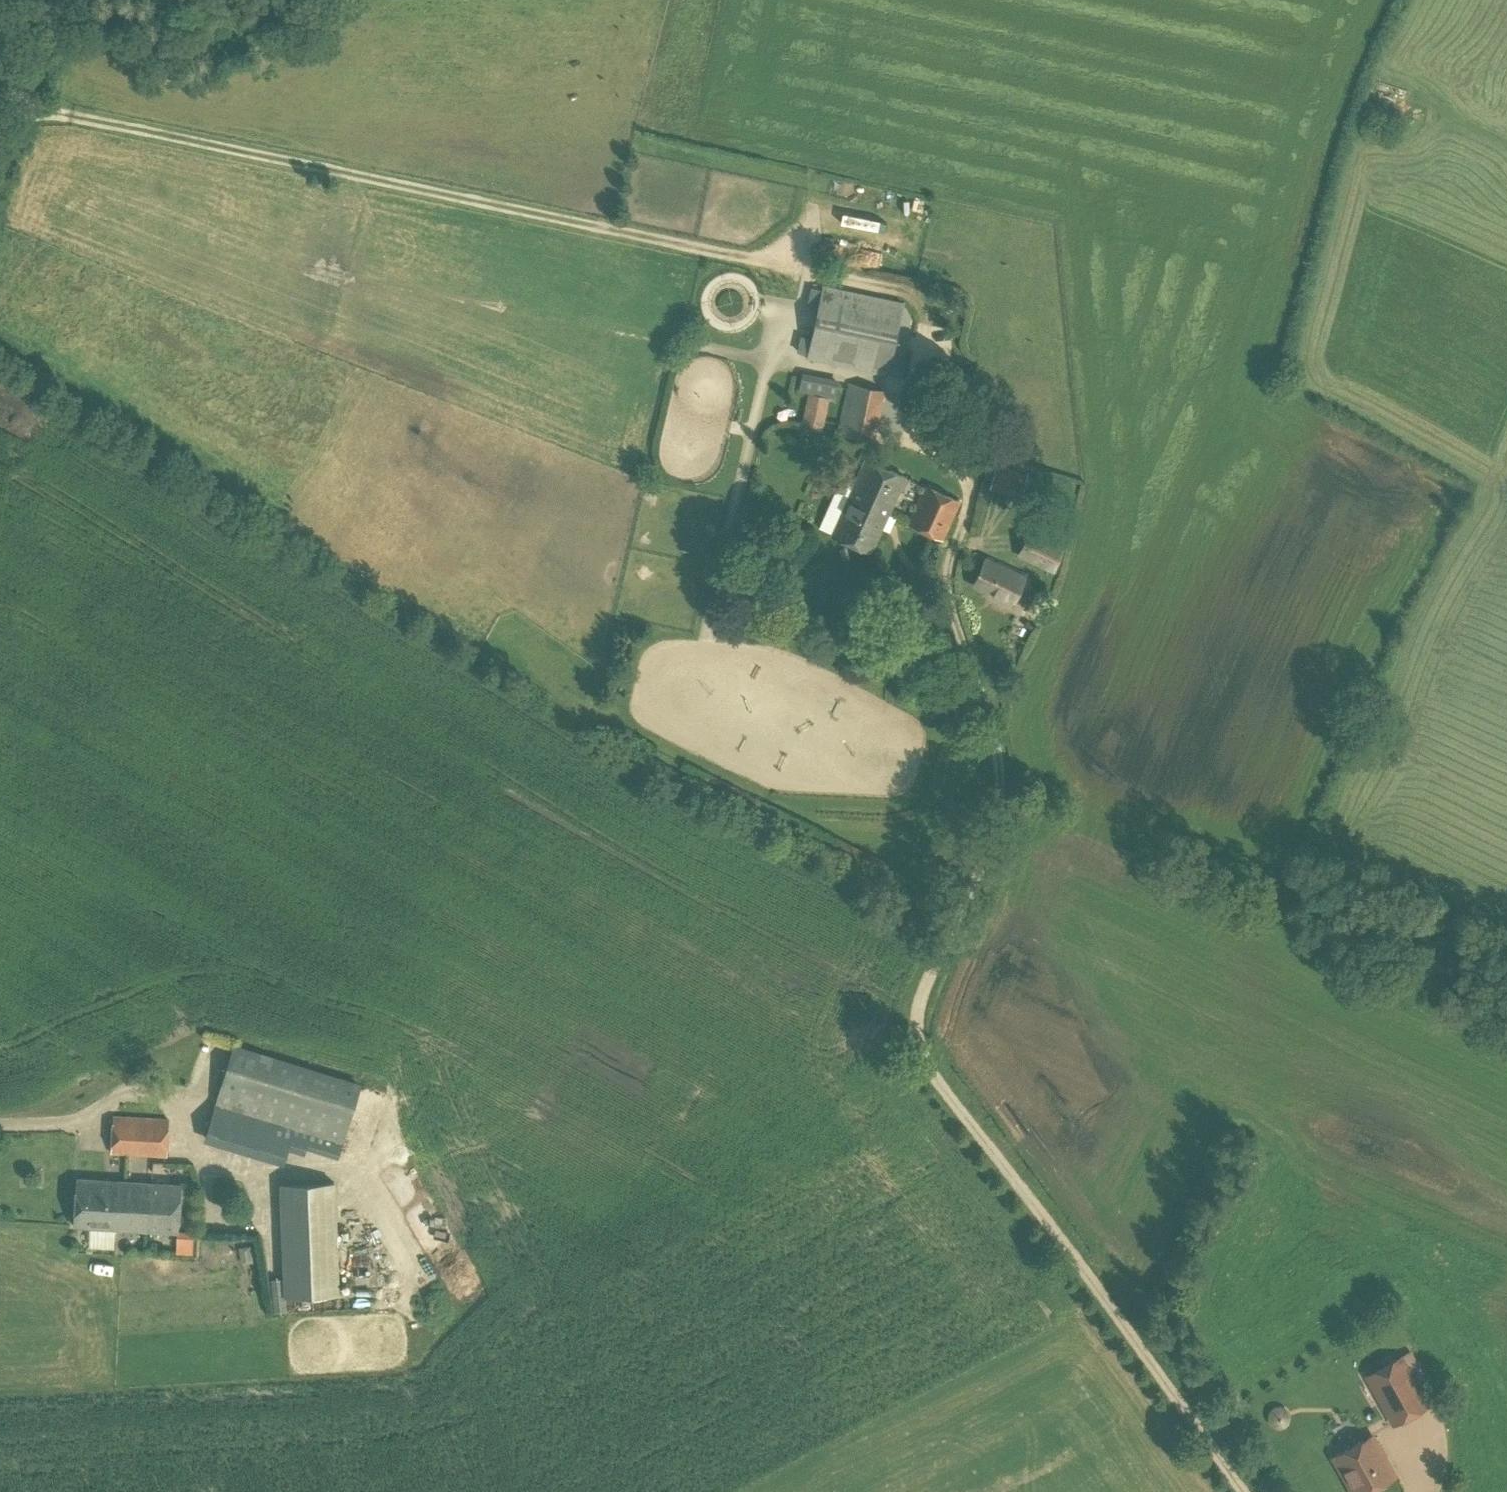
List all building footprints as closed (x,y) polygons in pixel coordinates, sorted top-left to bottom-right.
[(865,242),(868,227),(833,221),(831,236),(865,242)] [(887,375),(903,303),(823,287),(808,358),(887,375)] [(808,394),(801,426),(823,431),(830,397),(836,399),(840,380),(803,372),(799,392),(808,394)] [(875,442),(885,391),(848,382),(836,434),(875,442)] [(870,553),(872,548),(905,477),(866,459),(831,535),(870,553)] [(942,540),(960,502),(925,486),(907,524),(942,540)] [(1052,573),(1065,545),(1029,528),(1017,556),(1052,573)] [(1023,611),(1028,600),(1016,594),(1023,577),(986,560),(974,585),(996,595),(994,598),(1023,611)] [(338,1156),(360,1087),(233,1046),(205,1138),(263,1156),(265,1149),(287,1155),(289,1149),(304,1154),(306,1147),(338,1156)] [(166,1156),(168,1120),(113,1117),(111,1153),(166,1156)] [(181,1185),(150,1183),(77,1179),(74,1226),(178,1232),(181,1185)] [(287,1301),(287,1299),(339,1297),(334,1182),(282,1185),(286,1280),(273,1280),(274,1302),(287,1301)] [(192,1254),(194,1233),(178,1232),(177,1253),(192,1254)] [(1392,1425),(1427,1406),(1399,1356),(1364,1375),(1392,1425)] [(1332,1457),(1351,1491),(1367,1491),(1394,1477),(1370,1436),(1332,1457)]
